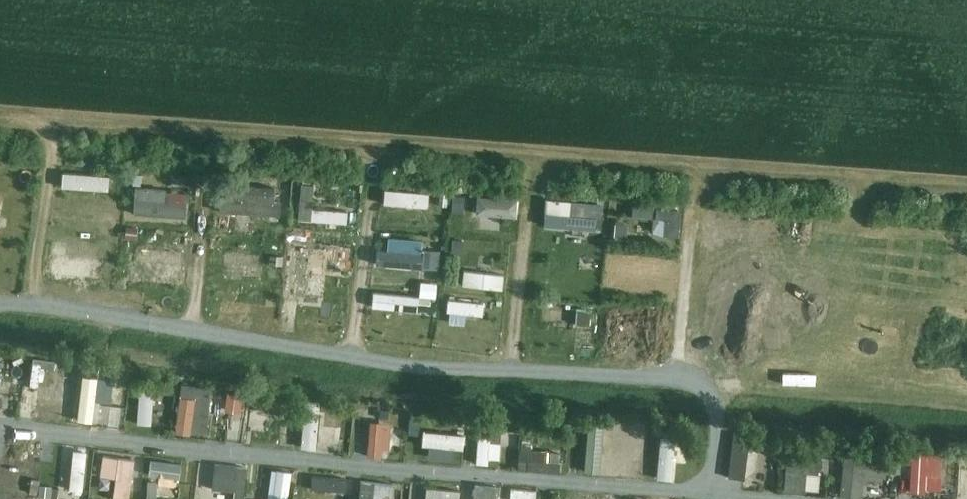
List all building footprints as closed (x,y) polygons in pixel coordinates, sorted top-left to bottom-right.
[(79,182),(127,184),(128,167),(80,165),(79,182)] [(320,176),(319,191),(355,193),(356,178),(320,176)] [(151,179),(149,209),(202,212),(203,193),(183,192),(183,181),(151,179)] [(255,193),(237,192),(237,207),(292,210),(293,185),(256,183),(255,193)] [(69,249),(68,269),(117,272),(118,251),(69,249)] [(36,364),(38,350),(0,344),(0,358),(36,364)] [(50,374),(69,375),(70,358),(50,357),(50,374)] [(138,396),(140,367),(133,367),(132,376),(100,374),(99,394),(138,396)] [(167,420),(170,382),(155,381),(152,419),(167,420)] [(50,405),(72,405),(73,382),(50,382),(50,405)] [(192,425),(217,427),(221,394),(196,391),(192,425)] [(269,419),(294,420),(295,399),(270,397),(269,419)] [(252,398),(252,432),(265,432),(265,398),(252,398)] [(383,406),(381,453),(401,454),(402,444),(414,444),(415,426),(399,426),(400,406),(383,406)] [(319,447),(349,449),(351,421),(321,420),(319,447)] [(437,427),(436,443),(478,445),(478,429),(437,427)] [(515,444),(527,444),(526,429),(514,430),(515,444)] [(503,462),(505,432),(491,432),(489,461),(503,462)] [(686,478),(688,460),(698,461),(699,445),(688,445),(689,433),(674,432),(671,477),(686,478)] [(746,435),(744,471),(767,473),(769,436),(746,435)] [(644,453),(645,439),(604,437),(603,451),(644,453)] [(646,458),(661,457),(661,440),(646,441),(646,458)] [(105,476),(106,446),(81,445),(80,475),(105,476)] [(543,455),(564,455),(564,446),(543,446),(543,455)] [(137,470),(138,451),(117,450),(116,469),(137,470)] [(960,453),(927,452),(926,492),(959,493),(960,453)] [(883,492),(885,475),(902,477),(904,459),(860,453),(856,488),(883,492)] [(575,456),(541,455),(541,468),(575,470),(575,456)] [(164,456),(162,492),(194,494),(196,458),(164,456)] [(259,487),(258,460),(224,460),(224,488),(259,487)] [(29,461),(29,481),(44,481),(44,461),(29,461)] [(292,490),(280,490),(281,498),(308,498),(307,465),(291,465),(292,490)] [(804,466),(803,484),(836,486),(837,467),(804,466)] [(345,494),(345,469),(320,468),(319,493),(345,494)] [(511,480),(486,479),(485,498),(510,498),(511,480)] [(523,496),(550,498),(551,484),(523,482),(523,496)] [(474,496),(474,484),(439,483),(439,498),(463,498),(463,496),(474,496)] [(623,491),(597,490),(597,498),(622,498),(623,491)]
